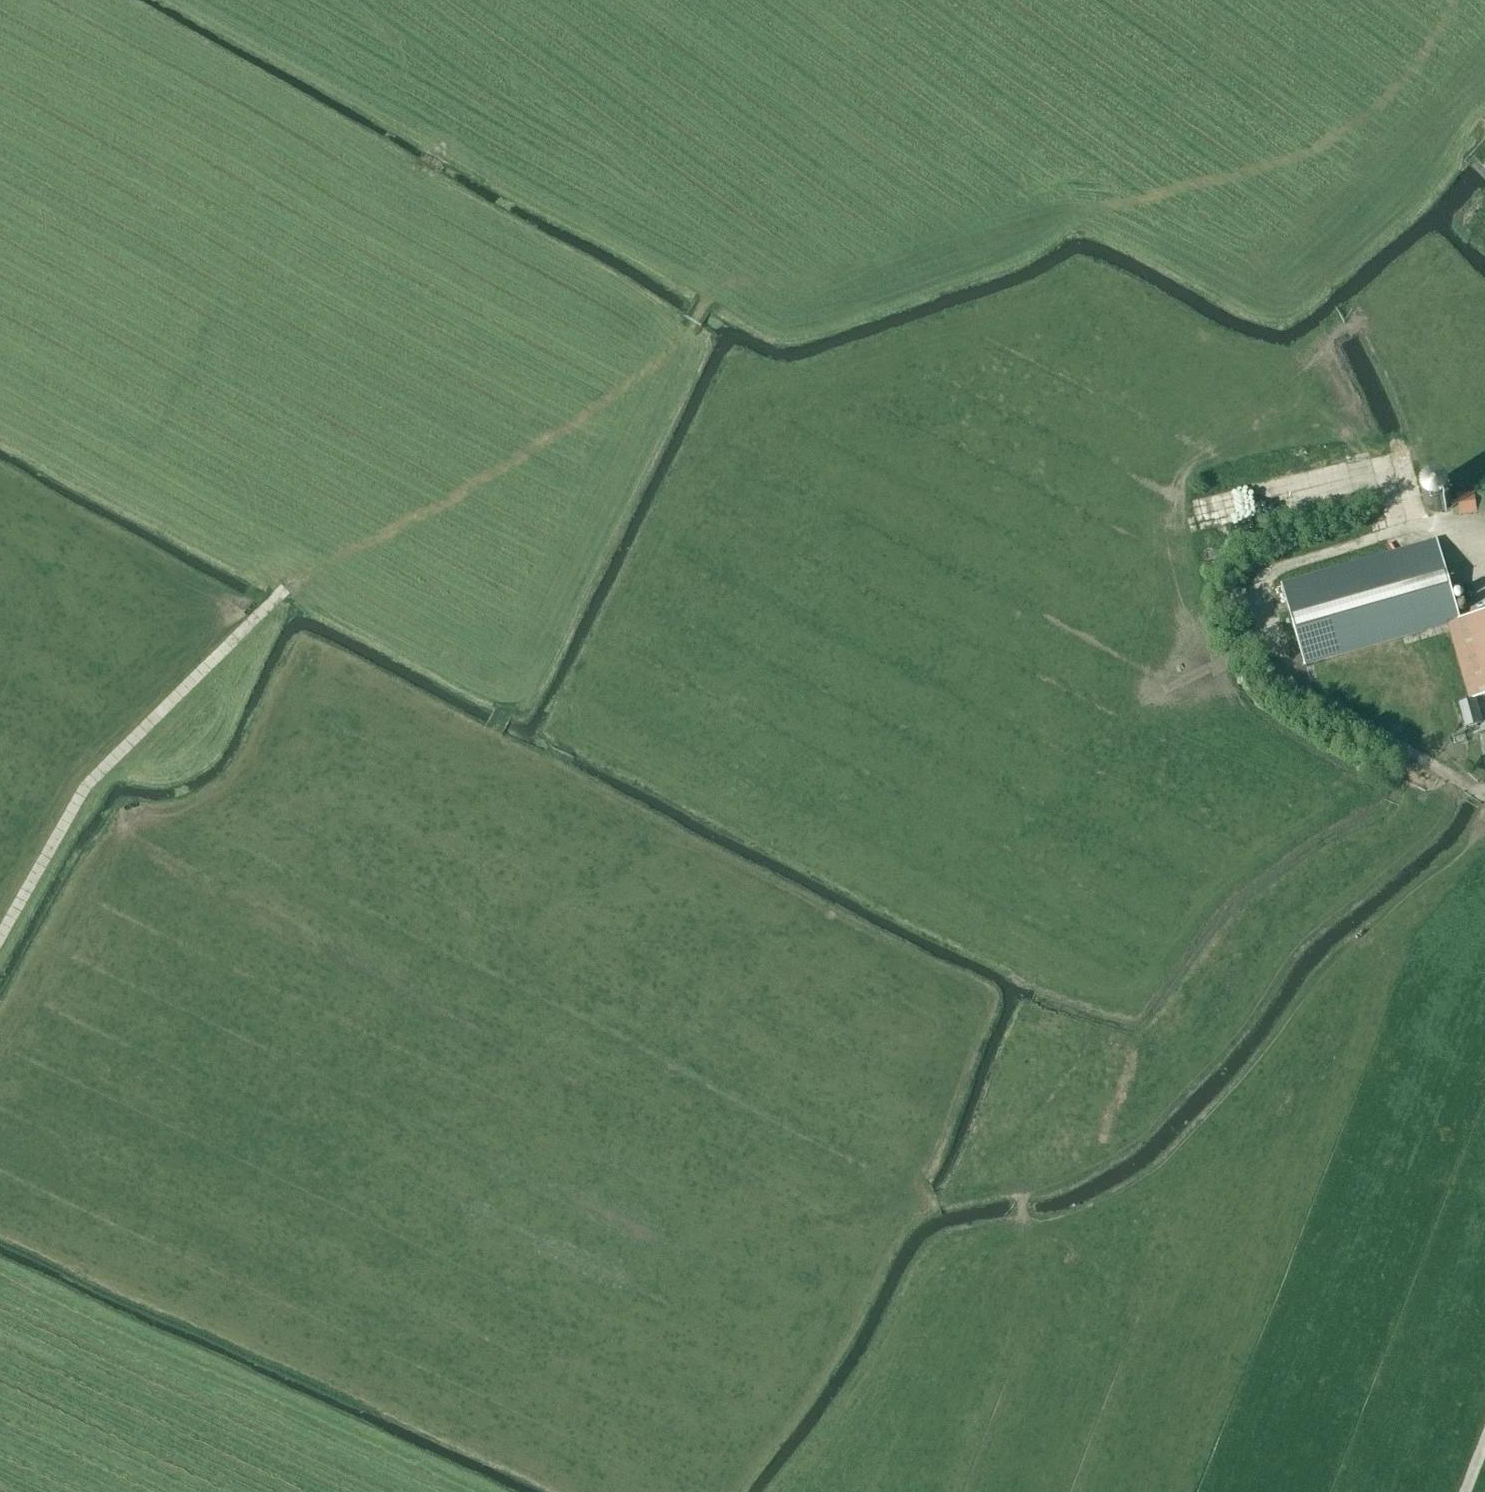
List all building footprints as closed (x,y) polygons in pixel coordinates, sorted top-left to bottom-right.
[(1449,489),(1446,486),(1439,482),(1433,482),(1427,485),(1424,489),(1421,495),(1422,502),(1424,506),(1430,510),(1437,512),(1444,510),(1448,507),(1450,504),(1451,500),(1450,495),(1449,489)] [(1459,620),(1436,541),(1281,585),(1303,664),(1447,624),(1469,700),(1484,695),(1484,613),(1459,620)] [(1475,699),(1459,704),(1466,728),(1482,723),(1475,699)]
